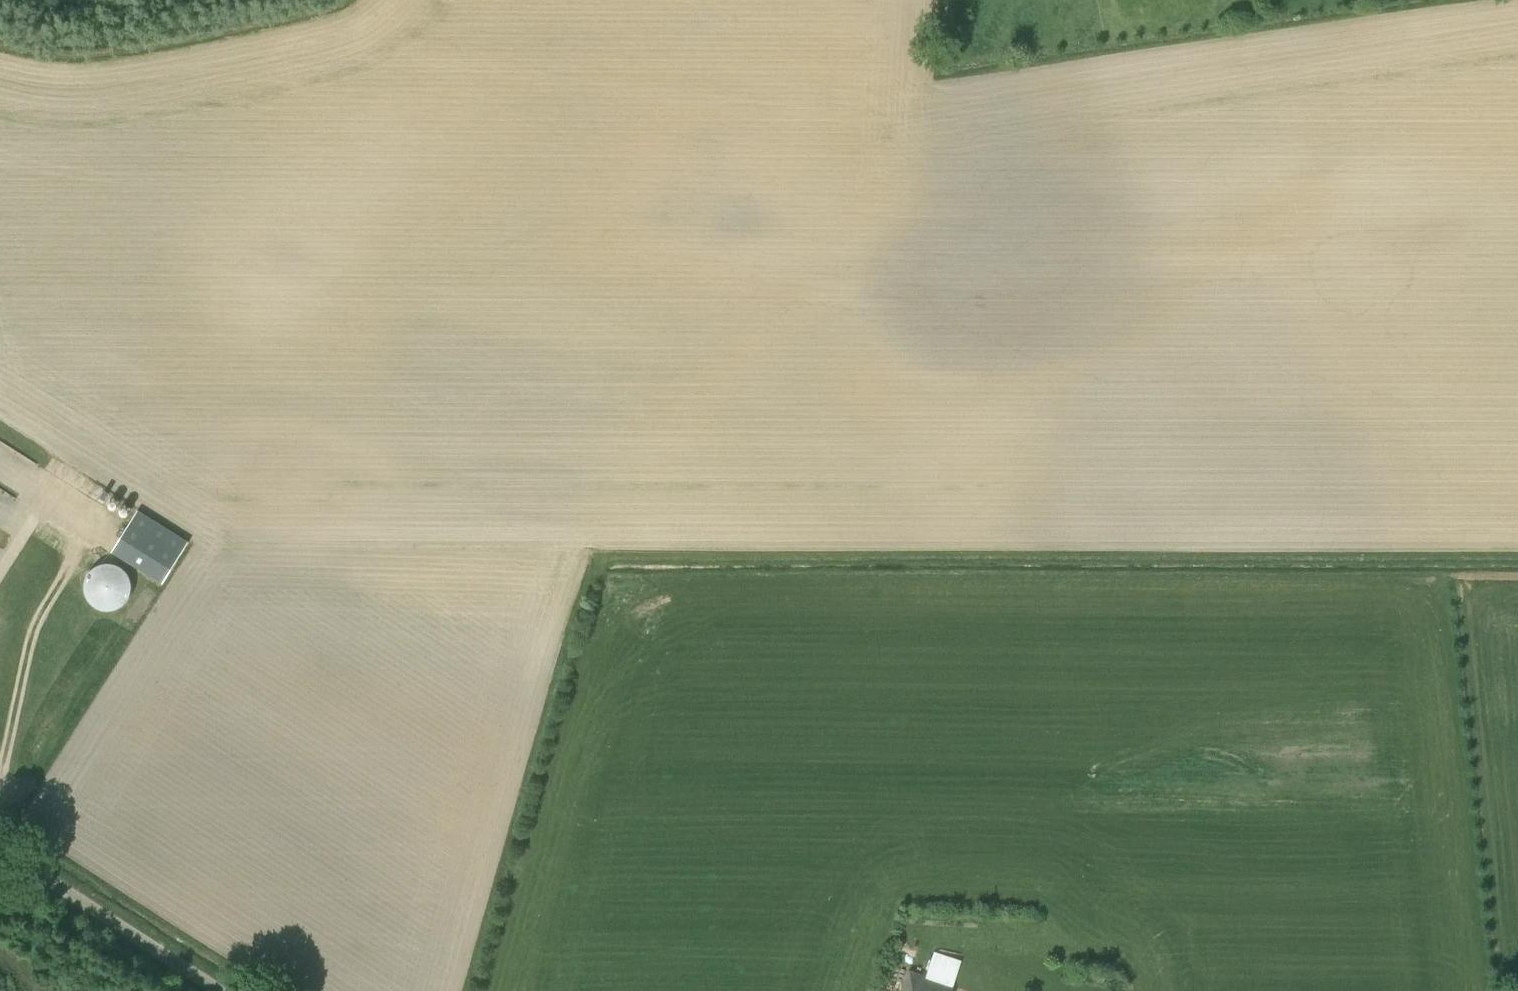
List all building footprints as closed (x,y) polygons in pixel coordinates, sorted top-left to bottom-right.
[(161,584),(188,543),(137,511),(111,553),(161,584)] [(106,611),(110,611),(114,610),(118,608),(122,606),(125,603),(127,600),(129,596),(130,591),(131,587),(130,583),(129,579),(127,575),(124,571),(121,569),(117,567),(113,565),(109,565),(105,565),(100,566),(97,567),(93,570),(90,573),(87,576),(86,580),(85,584),(84,588),(85,592),(86,596),(88,600),(90,604),(94,607),(97,609),(101,610),(106,611)] [(953,987),(926,978),(926,977),(908,971),(901,990),(952,990),(953,987)]
